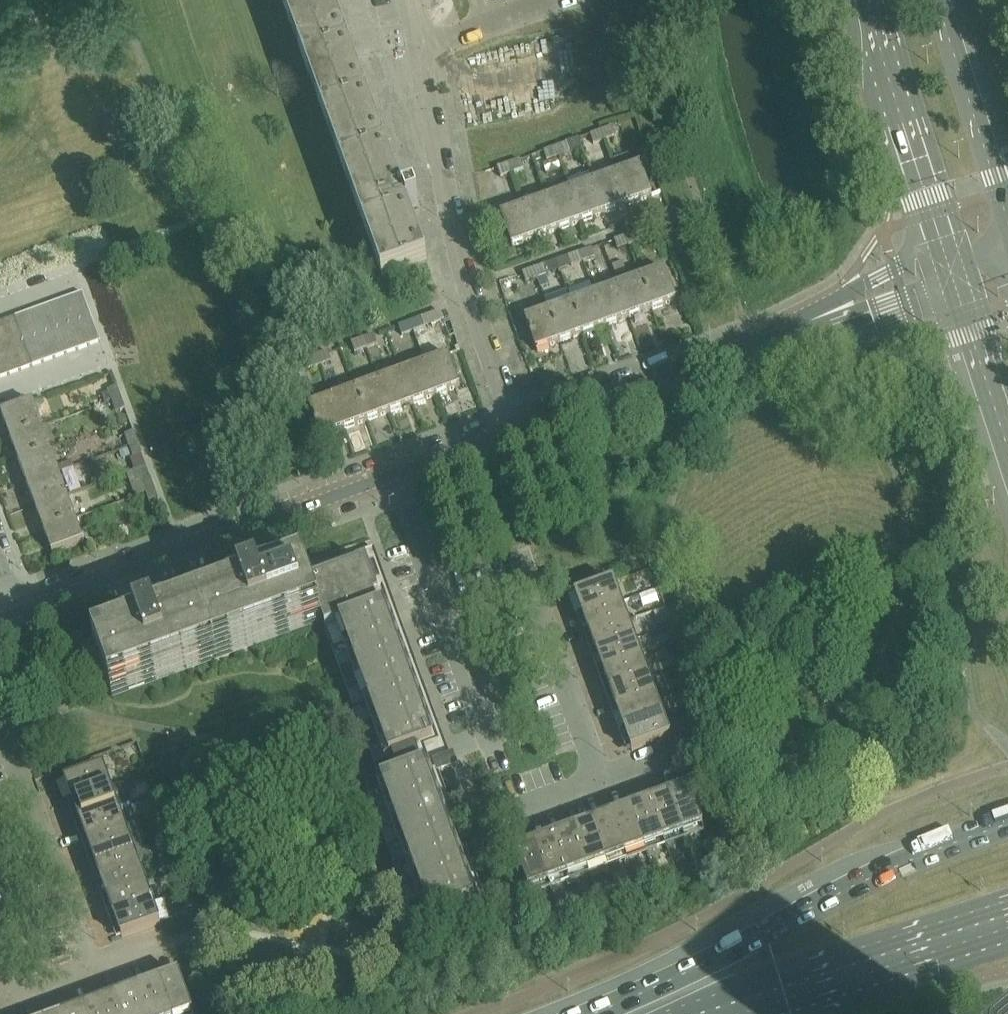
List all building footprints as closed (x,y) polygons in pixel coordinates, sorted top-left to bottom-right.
[(294,35),(383,279),(423,264),(428,263),(427,261),(422,263),(405,213),(419,208),(416,198),(414,199),(411,191),(403,188),(396,190),(326,0),(281,0),(294,35)] [(613,129),(603,133),(602,133),(605,142),(616,138),(613,129)] [(590,137),(591,138),(593,146),(605,142),(602,133),(590,137)] [(571,152),(581,148),(579,142),(569,146),(571,152)] [(566,146),(555,150),(558,158),(569,154),(566,146)] [(543,154),(544,155),(546,162),(558,158),(555,150),(543,154)] [(521,162),(509,166),(512,175),(524,171),(521,162)] [(498,170),(498,171),(501,179),(512,175),(509,166),(498,170)] [(641,167),(617,175),(629,208),(652,199),(641,167)] [(590,173),(567,181),(571,191),(582,224),(606,216),(594,183),(590,173)] [(617,175),(594,183),(606,216),(629,208),(617,175)] [(571,191),(548,200),(559,232),(582,224),(571,191)] [(548,200),(525,208),(536,240),(559,232),(548,200)] [(501,216),(513,248),(536,240),(525,208),(501,216)] [(638,235),(626,239),(629,247),(641,243),(638,235)] [(626,239),(615,243),(618,251),(629,247),(626,239)] [(592,251),(581,255),(583,263),(595,259),(592,251)] [(581,255),(569,259),(572,267),(583,263),(581,255)] [(546,267),(534,271),(537,280),(549,276),(546,267)] [(537,280),(534,271),(522,276),(525,285),(537,280)] [(665,271),(642,279),(641,279),(653,312),(676,303),(665,271)] [(641,279),(618,288),(630,320),(653,312),(641,279)] [(592,285),(568,293),(583,336),(584,336),(607,328),(595,296),(592,285)] [(618,288),(595,296),(607,328),(630,320),(618,288)] [(568,293),(545,302),(549,312),(560,344),(561,344),(583,336),(568,293)] [(83,294),(72,299),(81,323),(92,319),(83,294)] [(72,299),(60,303),(69,327),(81,323),(72,299)] [(60,303),(49,307),(58,331),(69,327),(60,303)] [(49,307),(38,311),(47,335),(58,331),(49,307)] [(38,311),(27,315),(36,340),(47,335),(38,311)] [(525,321),(537,353),(560,344),(549,312),(525,321)] [(441,313),(422,320),(425,329),(444,322),(441,313)] [(27,315),(15,320),(24,344),(36,340),(27,315)] [(92,319),(81,323),(90,347),(101,343),(92,319)] [(15,320),(3,324),(12,348),(24,344),(15,320)] [(422,320),(410,324),(413,333),(425,329),(422,320)] [(81,323),(69,327),(78,352),(90,347),(81,323)] [(0,325),(0,352),(0,353),(12,348),(3,324),(0,325)] [(410,324),(399,328),(402,337),(413,333),(410,324)] [(69,327),(58,331),(67,356),(78,352),(69,327)] [(58,331),(47,335),(56,360),(67,356),(58,331)] [(47,335),(36,340),(45,364),(56,360),(47,335)] [(376,337),(364,341),(367,349),(379,345),(376,337)] [(36,340),(24,344),(33,368),(45,364),(36,340)] [(364,341),(353,345),(356,354),(367,349),(364,341)] [(24,344),(12,348),(21,373),(33,368),(24,344)] [(12,348),(0,353),(9,377),(21,373),(12,348)] [(0,353),(0,380),(9,377),(0,353)] [(329,354),(317,358),(320,367),(332,362),(329,354)] [(449,357),(425,365),(437,397),(460,389),(449,357)] [(317,358),(306,362),(309,371),(320,367),(317,358)] [(425,365),(402,374),(414,406),(437,397),(425,365)] [(402,374),(379,382),(391,414),(414,406),(402,374)] [(379,382),(356,390),(368,422),(391,414),(379,382)] [(109,392),(113,403),(121,400),(117,389),(109,392)] [(356,390),(333,399),(345,431),(368,422),(356,390)] [(309,407),(321,439),(345,431),(333,399),(309,407)] [(121,400),(113,403),(117,414),(126,411),(121,400)] [(34,404),(2,416),(10,439),(42,427),(34,404)] [(288,416),(279,419),(283,430),(291,427),(288,416)] [(42,427),(10,439),(19,462),(51,451),(42,427)] [(126,437),(130,448),(138,445),(134,434),(126,437)] [(138,445),(130,448),(134,459),(142,456),(138,445)] [(51,451),(19,462),(27,485),(59,474),(51,451)] [(59,474),(27,485),(36,508),(68,497),(59,474)] [(151,480),(142,483),(146,494),(155,491),(151,480)] [(155,491),(146,494),(151,505),(159,502),(155,491)] [(68,497),(36,508),(44,531),(76,520),(68,497)] [(76,520),(44,531),(53,555),(85,543),(76,520)] [(452,763),(396,608),(374,551),(305,576),(322,622),(326,633),(326,634),(382,787),(367,793),(417,928),(458,913),(486,903),(454,815),(437,769),(452,763)] [(260,587),(243,593),(241,594),(243,598),(201,614),(218,660),(322,622),(305,576),(262,592),(260,587)] [(614,584),(576,598),(583,618),(622,604),(614,584)] [(622,604),(583,618),(590,637),(629,623),(622,604)] [(156,625),(139,631),(137,632),(139,636),(96,652),(113,699),(218,660),(201,614),(158,630),(156,625)] [(629,623),(590,637),(597,657),(635,642),(629,623)] [(635,642),(597,657),(604,676),(642,662),(635,642)] [(642,662),(604,676),(611,695),(649,681),(642,662)] [(649,681),(611,695),(618,714),(656,700),(649,681)] [(656,700),(618,714),(625,733),(663,719),(656,700)] [(663,719),(625,733),(632,753),(668,740),(671,739),(663,719)] [(104,770),(66,784),(73,804),(112,790),(104,770)] [(124,786),(112,790),(73,804),(80,823),(119,809),(131,804),(124,786)] [(689,790),(669,797),(683,836),(703,828),(689,790)] [(669,797),(650,804),(664,843),(683,836),(669,797)] [(650,804),(631,811),(645,850),(664,843),(650,804)] [(119,809),(80,823),(87,843),(126,828),(119,809)] [(631,811),(612,818),(626,857),(645,850),(631,811)] [(167,824),(163,814),(146,820),(148,824),(152,826),(162,822),(164,826),(167,824)] [(612,818),(592,825),(607,864),(626,857),(612,818)] [(145,843),(138,824),(126,828),(87,843),(94,862),(133,848),(145,843)] [(592,825),(573,832),(587,871),(607,864),(592,825)] [(573,832),(554,839),(568,878),(587,871),(573,832)] [(554,839),(535,846),(549,884),(568,878),(554,839)] [(535,846),(515,853),(529,892),(549,884),(535,846)] [(133,848),(94,862),(101,881),(140,867),(133,848)] [(140,867),(101,881),(108,900),(147,886),(140,867)] [(147,886),(108,900),(115,919),(154,905),(147,886)] [(154,905),(115,919),(123,939),(161,925),(154,905)] [(159,983),(171,1013),(193,1013),(180,976),(159,983)] [(140,990),(149,1013),(171,1013),(159,983),(140,990)] [(121,997),(127,1013),(149,1013),(140,990),(121,997)] [(102,1004),(106,1013),(127,1013),(121,997),(102,1004)] [(83,1011),(84,1013),(106,1013),(102,1004),(83,1011)]
